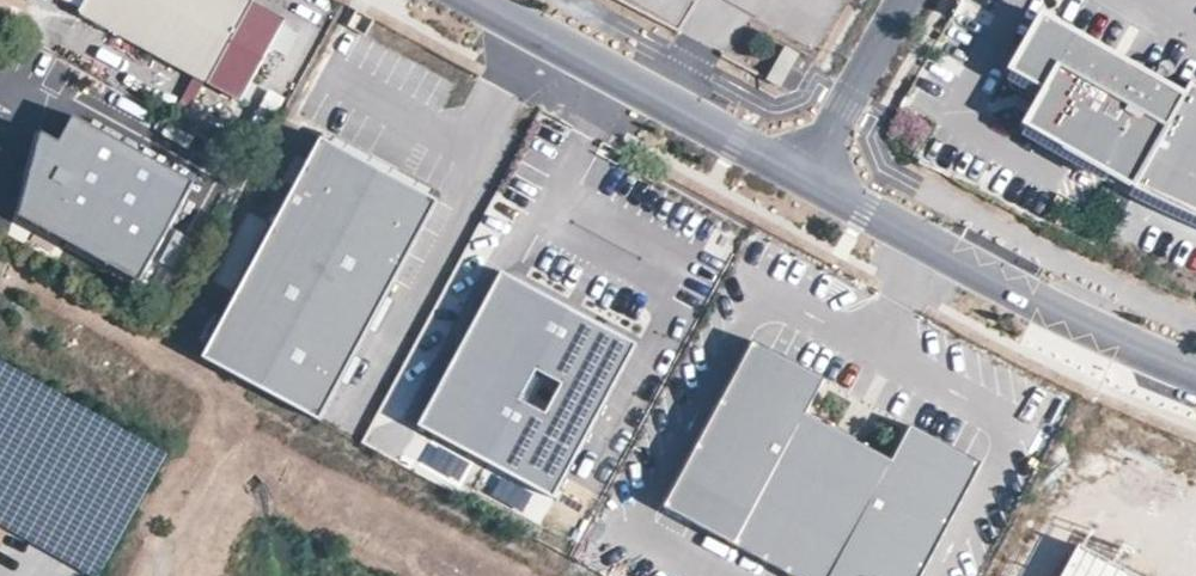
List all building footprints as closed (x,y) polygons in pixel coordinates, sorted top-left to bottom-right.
[(82,9),(87,0),(65,0),(82,9)] [(285,21),(247,0),(87,0),(82,9),(80,13),(240,102),(271,47),(284,23),(285,21)] [(1131,187),(1183,94),(1043,14),(1010,72),(1044,91),(1055,97),(1034,132),(1131,187)] [(300,31),(284,23),(271,47),(286,55),(300,31)] [(781,86),(799,53),(784,45),(767,78),(781,86)] [(1131,187),(1163,203),(1195,218),(1195,81),(1192,79),(1183,94),(1131,187)] [(176,101),(188,113),(208,94),(195,81),(176,101)] [(1044,91),(1023,126),(1034,132),(1055,97),(1044,91)] [(278,110),(264,103),(246,136),(260,143),(278,110)] [(190,179),(70,115),(56,143),(35,132),(23,180),(45,186),(17,217),(136,280),(190,179)] [(320,421),(439,201),(321,137),(202,358),(217,366),(320,421)] [(635,348),(500,276),(418,428),(553,500),(635,348)] [(747,339),(655,504),(786,575),(922,575),(983,467),(916,430),(895,467),(806,418),(826,382),(747,339)] [(1087,549),(1073,575),(1139,575),(1087,549)]
